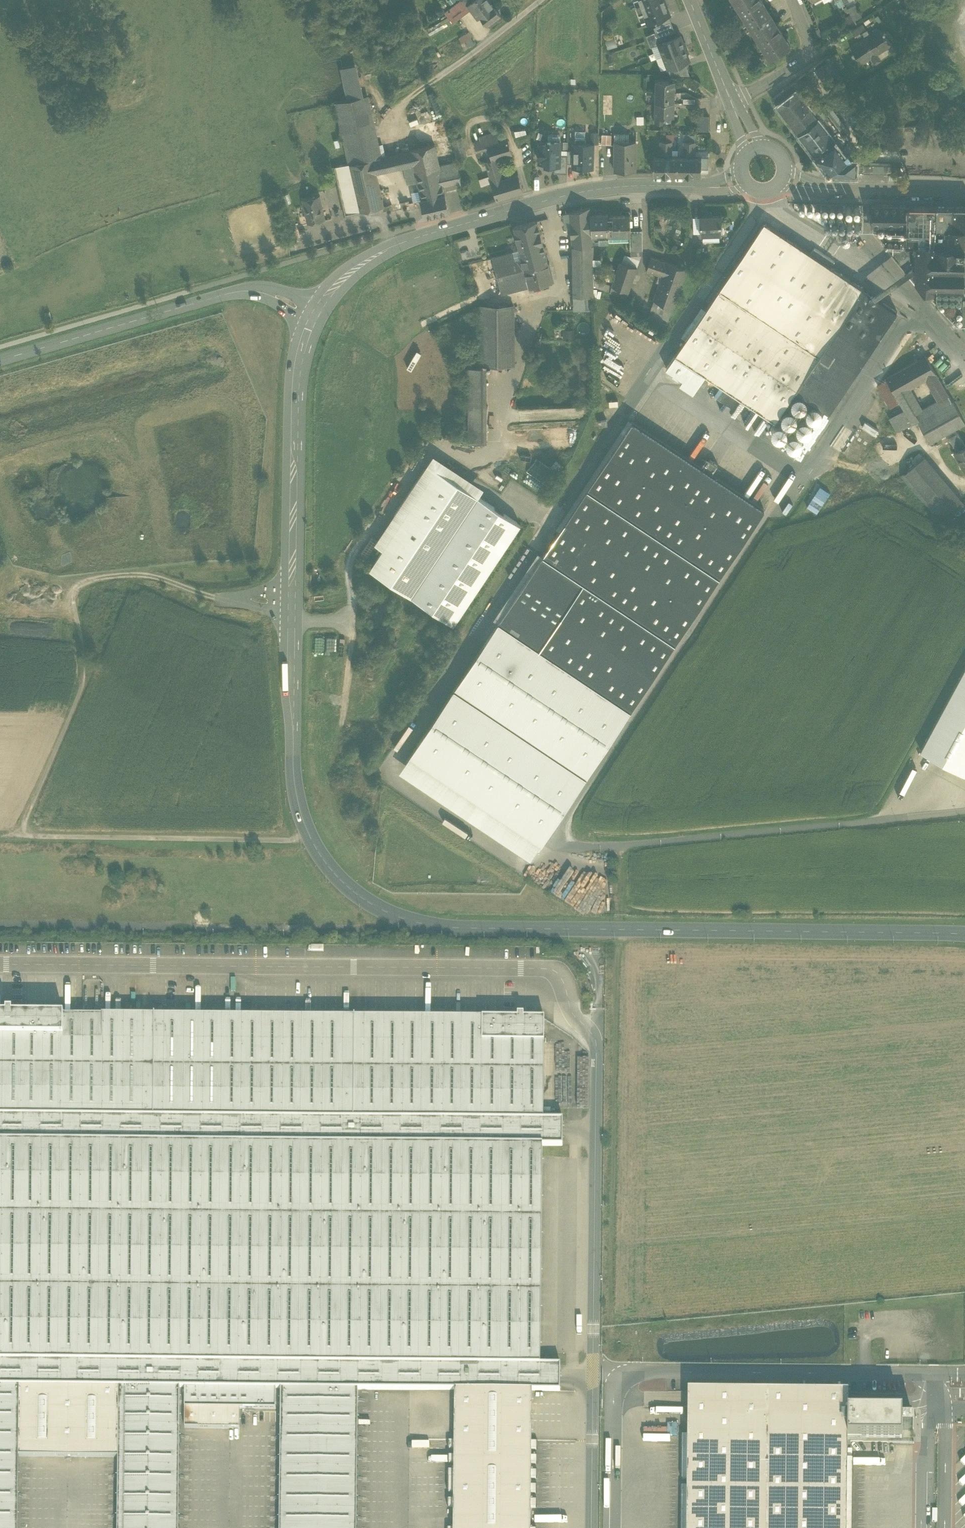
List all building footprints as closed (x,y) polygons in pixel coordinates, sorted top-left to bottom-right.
[(451,7),(459,18),(470,10),(467,5),(463,0),(460,0),(451,7)] [(489,0),(463,0),(467,5),(470,10),(477,18),(480,16),(487,25),(500,15),(489,0)] [(647,21),(671,11),(666,0),(638,0),(647,21)] [(761,0),(736,0),(751,25),(770,14),(761,0)] [(902,1),(908,10),(915,4),(913,0),(903,0),(902,1)] [(457,19),(449,9),(445,12),(448,17),(452,22),(453,23),(457,19)] [(770,14),(751,25),(772,58),(790,46),(770,14)] [(448,17),(427,29),(430,34),(452,22),(448,17)] [(880,29),(850,47),(854,53),(852,55),(854,59),(857,57),(861,64),(870,57),(874,63),(876,63),(881,60),(877,53),(892,44),(888,39),(882,32),(880,29)] [(890,38),(886,32),(885,32),(884,31),(882,32),(888,39),(890,38)] [(468,32),(459,38),(462,43),(471,37),(468,32)] [(914,40),(908,32),(899,39),(905,47),(914,40)] [(665,35),(654,39),(656,44),(659,43),(667,40),(665,35)] [(667,40),(659,43),(663,55),(686,47),(684,43),(682,42),(679,35),(667,40)] [(686,47),(663,55),(668,67),(684,61),(689,60),(686,53),(687,51),(686,47)] [(837,71),(831,60),(826,63),(833,73),(837,71)] [(684,61),(668,67),(669,70),(674,68),(676,74),(689,74),(684,61)] [(833,73),(826,63),(817,69),(827,86),(837,80),(833,73)] [(847,89),(837,71),(833,73),(837,80),(843,91),(847,89)] [(699,84),(687,75),(683,81),(695,90),(699,84)] [(819,99),(815,98),(799,78),(772,98),(777,105),(816,156),(843,135),(839,130),(845,125),(827,103),(821,107),(822,103),(819,99)] [(675,80),(655,80),(655,91),(674,92),(675,80)] [(674,92),(655,91),(655,102),(674,103),(674,92)] [(367,96),(336,103),(350,163),(373,158),(381,156),(367,96)] [(674,103),(655,102),(654,123),(665,123),(665,116),(673,116),(674,103)] [(851,116),(853,122),(864,118),(862,112),(851,116)] [(710,130),(711,114),(698,114),(698,130),(710,130)] [(495,132),(479,137),(480,141),(486,139),(488,145),(499,142),(495,132)] [(612,134),(601,134),(601,144),(611,144),(612,134)] [(628,141),(628,134),(614,134),(614,170),(636,170),(636,141),(628,141)] [(843,135),(816,156),(827,170),(831,172),(837,172),(837,177),(841,177),(841,173),(856,173),(856,152),(843,135)] [(480,141),(475,142),(477,151),(488,148),(488,145),(486,139),(480,141)] [(499,142),(488,145),(488,148),(492,159),(496,158),(497,158),(512,154),(508,139),(499,142)] [(561,139),(538,139),(538,164),(545,164),(545,167),(561,167),(561,155),(561,139)] [(462,140),(453,143),(457,160),(467,157),(462,140)] [(594,169),(594,143),(572,143),(571,168),(594,169)] [(435,144),(395,153),(399,168),(403,167),(413,165),(417,181),(421,198),(445,192),(439,164),(435,144)] [(395,153),(388,154),(391,169),(399,168),(395,153)] [(381,156),(373,158),(377,173),(391,169),(388,154),(381,156)] [(554,167),(554,172),(567,172),(567,155),(561,155),(561,167),(554,167)] [(660,156),(653,156),(653,173),(666,173),(666,156),(660,156)] [(671,156),(666,156),(666,173),(677,173),(677,156),(671,156)] [(684,156),(677,156),(677,173),(689,173),(689,156),(684,156)] [(695,156),(689,156),(689,173),(701,173),(701,156),(695,156)] [(381,194),(377,173),(373,158),(350,163),(360,211),(384,206),(381,194)] [(492,159),(485,161),(491,182),(503,178),(497,158),(496,158),(492,159)] [(456,160),(439,164),(445,192),(445,193),(463,189),(456,160)] [(350,163),(334,166),(345,214),(360,211),(350,163)] [(889,163),(864,163),(863,173),(888,174),(889,163)] [(900,164),(889,163),(888,174),(900,174),(900,164)] [(413,165),(403,167),(407,183),(417,181),(413,165)] [(503,178),(491,182),(497,199),(523,191),(518,174),(503,178)] [(381,194),(384,206),(392,204),(389,192),(381,194)] [(445,192),(421,198),(425,216),(449,210),(445,193),(445,192)] [(320,195),(302,199),(307,223),(325,219),(320,195)] [(906,204),(871,204),(871,224),(905,225),(906,204)] [(906,204),(905,225),(905,243),(917,244),(916,280),(927,293),(935,293),(935,286),(964,287),(964,233),(964,206),(906,204)] [(593,245),(592,237),(590,214),(589,207),(569,212),(570,227),(572,246),(593,245)] [(608,214),(590,214),(592,237),(599,237),(599,241),(630,240),(630,234),(630,229),(630,215),(608,216),(608,214)] [(721,215),(711,215),(711,216),(701,217),(701,215),(700,215),(700,234),(721,233),(721,225),(721,215)] [(537,220),(513,226),(519,249),(521,256),(528,254),(527,248),(543,244),(537,220)] [(706,308),(675,355),(698,370),(774,421),(795,390),(807,372),(863,288),(831,267),(811,254),(764,222),(706,308)] [(630,234),(630,240),(630,249),(643,249),(642,229),(630,229),(630,234)] [(905,243),(885,242),(884,242),(916,280),(917,244),(905,243)] [(543,244),(527,248),(528,254),(521,256),(524,269),(528,287),(552,280),(549,267),(547,259),(543,244)] [(593,245),(572,246),(573,296),(590,296),(593,296),(593,286),(593,279),(593,245)] [(835,261),(815,248),(811,254),(831,267),(835,261)] [(519,249),(492,256),(496,275),(524,269),(521,256),(519,249)] [(624,262),(637,267),(639,260),(626,256),(624,262)] [(667,262),(651,257),(646,270),(662,276),(663,274),(667,262)] [(624,262),(620,261),(612,285),(611,286),(629,291),(637,267),(624,262)] [(686,269),(667,262),(663,274),(682,281),(686,269)] [(524,269),(496,275),(501,294),(528,287),(524,269)] [(682,281),(663,274),(662,276),(654,300),(672,307),(673,307),(682,281)] [(611,286),(612,285),(593,279),(593,286),(609,292),(611,286)] [(629,291),(611,286),(609,292),(627,297),(629,291)] [(882,301),(863,288),(807,372),(841,395),(892,319),(877,309),(882,301)] [(590,296),(573,296),(573,308),(590,308),(590,296)] [(672,307),(654,300),(646,320),(655,323),(658,316),(667,320),(672,307)] [(897,311),(882,301),(877,309),(892,319),(897,311)] [(948,303),(946,304),(944,307),(944,309),(945,311),(946,313),(949,315),(951,315),(953,314),(955,312),(956,310),(956,307),(955,305),(953,303),(950,303),(948,303)] [(513,306),(481,306),(481,365),(514,365),(513,306)] [(671,352),(675,355),(706,308),(702,306),(671,352)] [(575,338),(575,328),(564,329),(565,338),(575,338)] [(698,370),(675,355),(666,368),(689,384),(698,370)] [(926,355),(886,378),(896,396),(904,391),(925,379),(929,386),(940,380),(926,355)] [(486,367),(468,368),(468,443),(486,443),(486,367)] [(841,395),(807,372),(795,390),(829,412),(841,395)] [(940,380),(929,386),(933,393),(944,387),(940,380)] [(944,387),(933,393),(937,400),(916,412),(908,417),(912,424),(917,421),(952,402),(944,387)] [(916,412),(904,391),(896,396),(904,410),(908,417),(916,412)] [(798,395),(797,395),(795,396),(794,397),(793,398),(792,399),(791,401),(791,402),(791,404),(791,405),(792,407),(793,408),(794,409),(795,410),(797,410),(799,411),(800,411),(802,410),(803,409),(804,409),(805,407),(806,406),(807,404),(807,403),(807,401),(806,400),(805,398),(804,397),(803,396),(802,395),(800,395),(798,395)] [(952,402),(917,421),(929,443),(946,433),(948,437),(957,432),(955,428),(964,423),(953,401),(952,402)] [(817,405),(815,405),(814,405),(812,405),(811,405),(810,406),(809,407),(808,408),(807,409),(806,411),(806,412),(806,414),(806,415),(807,416),(808,418),(809,419),(810,420),(811,420),(812,421),(814,421),(815,421),(817,420),(818,419),(819,419),(820,418),(821,416),(821,415),(822,414),(822,412),(821,411),(821,409),(820,408),(819,407),(818,406),(817,405)] [(787,410),(786,410),(785,411),(784,411),(783,412),(782,414),(781,415),(781,416),(781,418),(781,419),(782,420),(782,421),(783,423),(784,423),(785,424),(786,425),(788,425),(789,425),(790,425),(792,425),(793,424),(794,423),(795,422),(796,421),(796,420),(797,419),(797,417),(797,416),(796,414),(796,413),(795,412),(794,411),(793,410),(791,410),(790,410),(789,409),(787,410)] [(904,410),(889,418),(897,432),(912,424),(908,417),(904,410)] [(805,420),(804,420),(802,420),(801,421),(799,421),(798,422),(797,423),(797,425),(796,426),(796,428),(796,429),(797,430),(797,432),(798,433),(799,434),(801,435),(802,435),(804,435),(805,435),(806,435),(808,434),(809,433),(810,432),(811,431),(811,430),(812,428),(812,427),(811,425),(811,424),(810,423),(809,422),(808,421),(806,420),(805,420)] [(866,421),(863,427),(876,435),(880,430),(866,421)] [(631,422),(498,623),(631,711),(764,510),(631,422)] [(779,425),(777,425),(776,425),(775,426),(773,427),(772,428),(772,429),(771,431),(771,432),(771,434),(772,435),(773,437),(774,438),(775,439),(776,440),(777,440),(779,440),(781,440),(782,439),(783,439),(784,438),(785,437),(786,435),(787,434),(787,432),(787,431),(786,429),(785,428),(784,427),(783,426),(782,425),(780,425),(779,425)] [(957,432),(948,437),(956,451),(964,446),(957,432)] [(793,434),(792,435),(791,435),(789,436),(788,437),(787,438),(787,439),(786,440),(786,442),(786,443),(787,445),(787,446),(788,447),(789,448),(790,449),(791,449),(793,450),(794,450),(796,450),(797,449),(798,449),(799,448),(800,447),(801,446),(802,444),(802,443),(802,442),(802,440),(801,439),(801,438),(800,437),(799,436),(797,435),(796,434),(795,434),(793,434)] [(889,465),(902,459),(891,437),(878,443),(889,465)] [(954,452),(964,471),(964,446),(956,451),(954,452)] [(920,453),(911,460),(915,464),(923,457),(920,453)] [(964,503),(924,456),(923,457),(915,464),(899,477),(933,516),(938,512),(944,519),(964,503)] [(875,487),(888,482),(878,459),(865,465),(875,487)] [(436,469),(370,569),(411,597),(478,497),(436,469)] [(787,499),(794,503),(802,489),(795,485),(787,499)] [(821,485),(807,506),(818,513),(832,493),(821,485)] [(478,497),(411,597),(453,625),(520,524),(478,497)] [(631,711),(498,623),(454,689),(586,777),(631,711)] [(920,750),(964,775),(964,667),(920,750)] [(586,777),(454,689),(410,756),(542,844),(586,777)] [(9,1016),(9,1012),(3,1012),(3,1016),(0,1016),(0,1386),(18,1386),(119,1387),(180,1388),(185,1388),(185,1408),(184,1428),(240,1428),(240,1409),(276,1409),(276,1389),(281,1389),(358,1390),(455,1391),(532,1392),(560,1392),(560,1366),(540,1365),(543,1148),(563,1148),(563,1122),(544,1121),(544,1021),(524,1021),(524,1017),(518,1017),(518,1021),(9,1016)] [(0,1386),(0,1527),(17,1527),(17,1456),(18,1386),(0,1386)] [(119,1387),(18,1386),(17,1456),(118,1457),(119,1387)] [(119,1387),(118,1457),(117,1527),(179,1527),(180,1388),(119,1387)] [(281,1389),(279,1527),(356,1527),(358,1390),(281,1389)] [(455,1391),(453,1527),(531,1527),(532,1392),(455,1391)] [(688,1392),(686,1527),(846,1527),(847,1445),(847,1419),(848,1405),(848,1394),(688,1392)] [(902,1419),(847,1419),(847,1445),(901,1446),(901,1437),(913,1437),(913,1428),(902,1427),(902,1419)]
